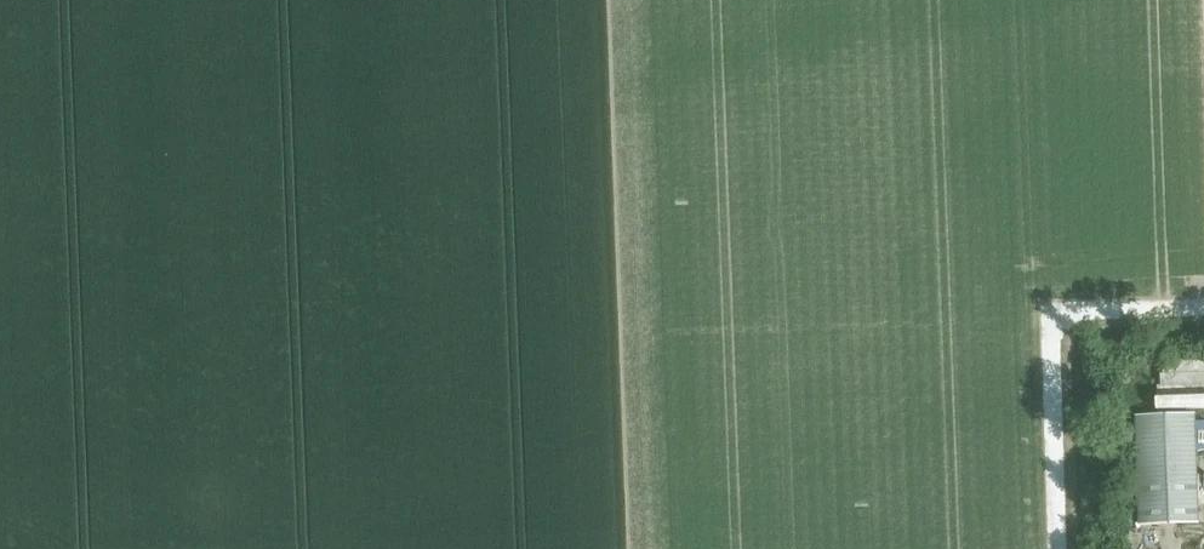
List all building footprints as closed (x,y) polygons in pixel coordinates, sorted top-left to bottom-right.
[(1139,525),(1197,523),(1193,414),(1135,416),(1139,525)]
